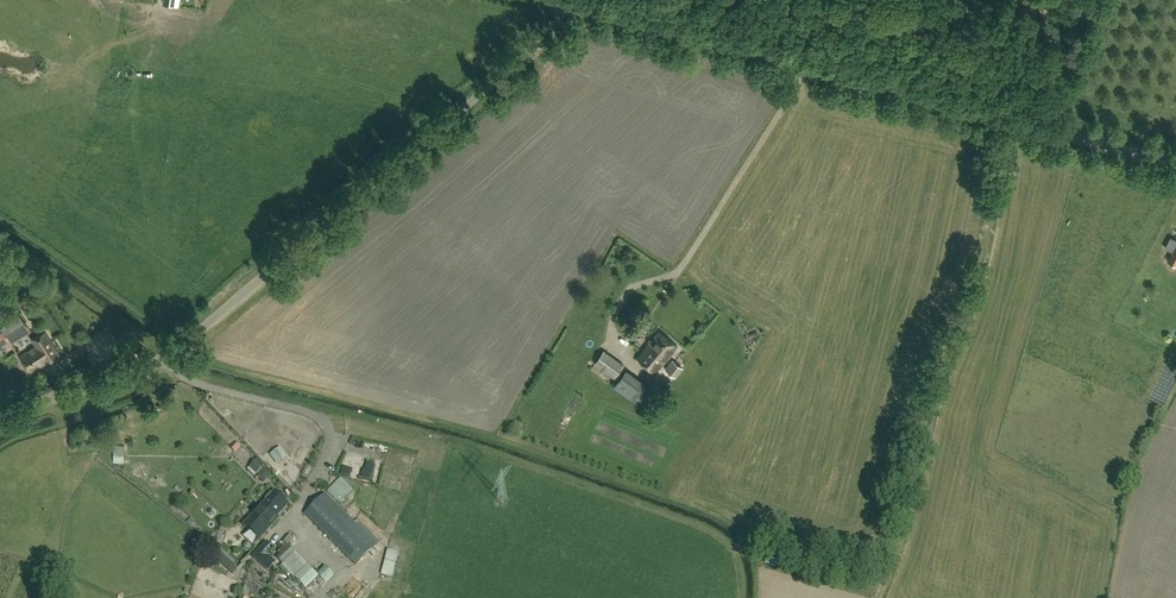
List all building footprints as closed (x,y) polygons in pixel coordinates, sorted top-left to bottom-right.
[(1169,237),(1164,248),(1171,251),(1170,254),(1175,257),(1175,240),(1169,237)] [(27,326),(19,314),(0,328),(3,332),(0,333),(0,345),(27,326)] [(32,339),(36,346),(19,356),(29,372),(46,362),(47,364),(60,356),(45,331),(32,339)] [(659,331),(636,358),(655,373),(677,347),(659,331)] [(625,351),(632,340),(625,335),(618,346),(625,351)] [(624,365),(604,350),(594,364),(614,378),(624,365)] [(681,350),(665,370),(675,377),(691,357),(681,350)] [(649,387),(625,370),(613,388),(636,404),(649,387)] [(113,447),(122,448),(123,437),(114,436),(113,447)] [(267,447),(274,457),(284,449),(277,439),(267,447)] [(374,477),(378,463),(338,450),(333,464),(374,477)] [(253,453),(246,460),(252,467),(259,460),(253,453)] [(260,462),(254,469),(260,475),(267,467),(260,462)] [(325,484),(336,495),(350,481),(339,470),(325,484)] [(274,491),(263,504),(244,525),(259,539),(278,518),(276,516),(287,503),(274,491)] [(356,566),(376,546),(325,494),(305,514),(356,566)] [(279,535),(285,523),(278,519),(272,532),(279,535)] [(296,580),(305,589),(313,582),(318,577),(308,565),(295,552),(286,543),(273,555),(282,565),(275,570),(288,584),(295,578),(296,580)] [(376,554),(373,562),(380,564),(382,555),(376,554)]
